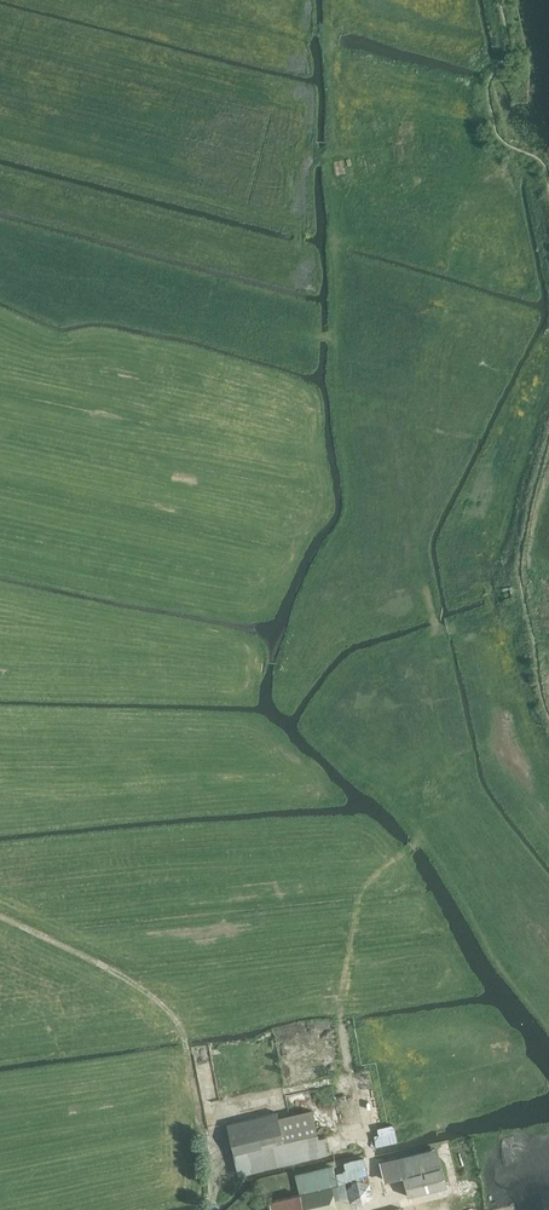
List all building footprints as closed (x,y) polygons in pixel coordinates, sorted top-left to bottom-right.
[(318,1137),(312,1110),(278,1118),(277,1111),(227,1124),(234,1154),(235,1153),(239,1173),(328,1152),(325,1136),(318,1137)] [(395,1131),(375,1136),(376,1146),(398,1141),(395,1131)] [(401,1156),(406,1175),(402,1176),(407,1197),(448,1186),(442,1166),(437,1147),(401,1156)] [(271,1201),(274,1209),(338,1209),(351,1207),(364,1204),(372,1196),(368,1176),(363,1158),(344,1163),(346,1171),(335,1174),(333,1165),(332,1166),(295,1175),(300,1193),(300,1194),(271,1201)]
